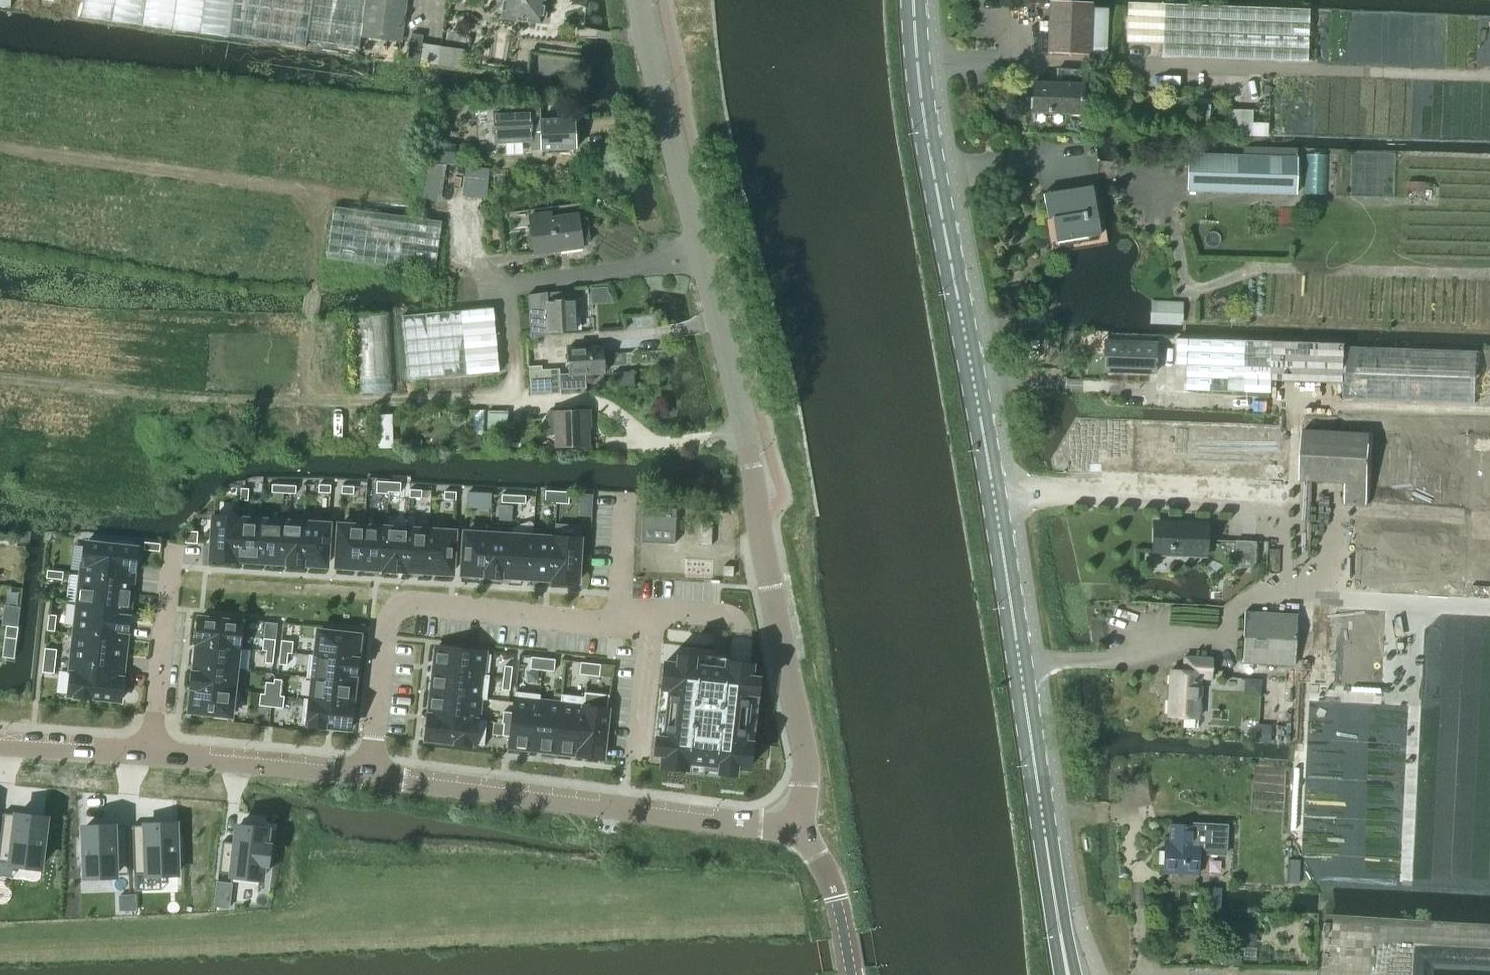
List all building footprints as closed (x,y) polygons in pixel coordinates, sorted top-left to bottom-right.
[(82,14),(306,47),(306,41),(359,48),(361,36),(366,0),(84,0),(82,14)] [(361,36),(401,42),(406,0),(366,0),(361,36)] [(545,3),(545,0),(505,0),(502,18),(542,23),(542,20),(546,18),(547,13),(544,10),(545,3)] [(1090,55),(1090,48),(1107,48),(1108,8),(1091,8),(1092,3),(1049,2),(1048,53),(1090,55)] [(1126,43),(1162,45),(1163,5),(1127,3),(1126,43)] [(1308,10),(1163,5),(1162,45),(1161,57),(1306,63),(1308,10)] [(411,35),(407,60),(419,62),(423,36),(411,35)] [(1056,84),(1032,83),(1031,113),(1082,115),(1083,71),(1056,70),(1056,84)] [(1208,130),(1210,99),(1197,98),(1196,117),(1184,116),(1183,129),(1208,130)] [(542,119),(541,119),(540,108),(493,110),(494,144),(530,142),(531,150),(543,150),(543,151),(576,149),(575,132),(578,129),(578,123),(574,120),(574,117),(542,119)] [(1231,135),(1268,136),(1268,123),(1251,123),(1252,110),(1232,110),(1231,135)] [(1085,133),(1097,133),(1098,120),(1085,120),(1085,133)] [(428,163),(453,166),(455,148),(430,146),(428,163)] [(1189,154),(1188,192),(1297,195),(1298,157),(1189,154)] [(466,168),(464,197),(487,198),(489,170),(466,168)] [(1408,182),(1408,191),(1424,191),(1424,182),(1408,182)] [(1092,188),(1042,196),(1049,245),(1099,236),(1092,188)] [(333,207),(326,258),(434,273),(441,222),(333,207)] [(552,214),(531,217),(536,254),(584,248),(583,244),(592,243),(589,219),(580,220),(580,216),(553,220),(552,214)] [(547,292),(529,295),(533,335),(577,332),(575,292),(547,294),(547,292)] [(402,316),(408,380),(500,371),(493,306),(402,316)] [(1176,364),(1187,365),(1188,340),(1177,339),(1176,364)] [(1274,342),(1188,340),(1187,365),(1186,391),(1272,394),(1272,380),(1274,342)] [(1105,343),(1105,374),(1155,376),(1156,345),(1105,343)] [(562,392),(561,388),(587,386),(586,373),(605,372),(604,347),(569,349),(571,373),(561,373),(560,367),(543,368),(542,364),(530,365),(532,394),(562,392)] [(1319,549),(1338,550),(1337,591),(1464,597),(1489,599),(1489,356),(1329,348),(1319,549)] [(468,411),(467,443),(484,443),(485,412),(468,411)] [(553,435),(554,450),(590,447),(587,411),(546,414),(548,435),(553,435)] [(391,415),(377,415),(378,448),(392,448),(391,415)] [(408,439),(407,450),(420,450),(421,440),(408,439)] [(376,482),(376,493),(388,494),(388,492),(389,482),(376,482)] [(389,482),(388,492),(400,493),(400,483),(389,482)] [(284,486),(272,485),(271,493),(283,494),(284,486)] [(296,487),(284,486),(283,494),(295,495),(296,487)] [(330,486),(318,486),(318,494),(330,494),(330,486)] [(353,488),(342,487),(341,495),(353,496),(353,488)] [(252,489),(240,489),(240,497),(252,497),(252,489)] [(422,491),(410,491),(409,499),(421,499),(422,491)] [(545,491),(544,503),(556,504),(557,492),(545,491)] [(456,493),(444,492),(444,500),(456,501),(456,493)] [(557,492),(556,504),(568,504),(569,492),(557,492)] [(467,502),(467,504),(479,504),(479,502),(479,494),(467,494),(467,502)] [(502,495),(501,503),(513,504),(514,496),(502,495)] [(514,496),(513,504),(525,504),(526,496),(514,496)] [(499,505),(498,520),(510,521),(511,506),(499,505)] [(639,543),(652,543),(673,544),(674,509),(641,507),(639,543)] [(239,518),(213,517),(211,561),(236,562),(236,561),(238,520),(239,518)] [(260,521),(238,520),(236,561),(258,562),(260,521)] [(282,523),(260,521),(258,562),(279,563),(282,523)] [(698,521),(697,545),(710,545),(710,521),(698,521)] [(303,524),(282,523),(279,563),(288,564),(288,565),(301,566),(303,524)] [(1203,558),(1204,525),(1157,523),(1156,556),(1203,558)] [(303,524),(301,566),(302,566),(302,564),(326,566),(328,525),(303,524)] [(364,528),(339,526),(336,567),(362,568),(364,528)] [(386,529),(364,528),(362,568),(383,570),(386,529)] [(407,530),(386,529),(383,570),(383,571),(405,573),(405,571),(407,530)] [(429,532),(407,530),(405,571),(426,572),(429,532)] [(186,531),(185,543),(197,544),(198,532),(186,531)] [(454,533),(429,532),(426,572),(451,574),(454,533)] [(490,535),(465,534),(462,574),(486,576),(486,578),(487,578),(490,535)] [(511,537),(490,535),(487,578),(500,579),(500,577),(509,577),(511,537)] [(533,538),(511,537),(509,577),(530,579),(533,538)] [(554,539),(533,538),(530,579),(552,580),(554,539)] [(580,539),(554,538),(554,539),(552,580),(552,582),(577,583),(580,539)] [(85,543),(81,574),(132,580),(133,570),(135,570),(137,549),(101,545),(101,541),(89,539),(88,544),(85,543)] [(144,542),(144,550),(159,552),(160,544),(144,542)] [(1234,542),(1234,568),(1256,568),(1256,542),(1234,542)] [(722,565),(722,575),(732,575),(732,565),(722,565)] [(47,570),(47,578),(62,580),(63,572),(47,570)] [(132,580),(81,574),(78,604),(128,610),(132,580)] [(128,610),(78,604),(74,634),(125,640),(126,631),(128,631),(129,618),(128,618),(128,610)] [(1245,612),(1243,664),(1294,666),(1297,615),(1245,612)] [(49,615),(47,630),(55,631),(57,616),(49,615)] [(198,618),(196,643),(197,643),(238,648),(240,648),(242,623),(198,618)] [(6,626),(5,638),(17,639),(18,627),(6,626)] [(309,654),(309,656),(358,661),(358,660),(356,660),(359,636),(319,631),(316,655),(309,654)] [(125,640),(74,634),(71,664),(122,669),(125,640)] [(263,638),(262,650),(266,651),(274,652),(275,640),(263,638)] [(281,640),(280,652),(288,653),(292,654),(293,642),(281,640)] [(197,643),(195,665),(235,669),(238,648),(197,643)] [(437,646),(434,670),(489,677),(489,675),(482,674),(485,652),(437,646)] [(45,648),(44,660),(56,662),(57,650),(45,648)] [(274,652),(266,651),(265,663),(273,664),(274,652)] [(288,653),(280,652),(279,664),(287,665),(288,653)] [(309,656),(306,677),(354,682),(355,673),(357,674),(358,661),(309,656)] [(656,738),(654,753),(662,754),(661,767),(686,770),(720,773),(723,774),(735,775),(736,767),(749,769),(751,744),(757,693),(759,678),(750,677),(752,665),(739,663),(727,662),(726,662),(725,670),(693,666),(694,658),(693,658),(678,656),(677,664),(664,663),(661,687),(656,738)] [(531,657),(530,669),(542,670),(543,658),(531,657)] [(1171,670),(1168,717),(1198,719),(1200,678),(1211,678),(1211,677),(1212,658),(1185,657),(1184,670),(1184,671),(1171,670)] [(543,658),(542,670),(554,672),(555,660),(543,658)] [(44,660),(42,672),(54,674),(56,662),(44,660)] [(580,663),(579,674),(587,675),(588,663),(580,663)] [(588,663),(587,675),(599,677),(600,665),(588,663)] [(122,669),(71,664),(68,695),(76,696),(75,697),(89,699),(89,697),(120,701),(123,679),(121,679),(122,669)] [(192,673),(191,686),(233,691),(235,669),(195,665),(194,674),(192,673)] [(504,666),(503,678),(511,679),(512,667),(504,666)] [(434,670),(432,692),(487,698),(489,677),(434,670)] [(306,677),(306,678),(313,679),(311,699),(351,704),(354,682),(306,677)] [(503,678),(501,690),(509,691),(511,679),(503,678)] [(274,683),(272,695),(280,696),(282,680),(274,679),(274,683)] [(266,682),(264,694),(272,695),(274,683),(266,682)] [(193,687),(190,711),(214,714),(214,718),(227,719),(227,715),(230,716),(233,691),(191,686),(191,687),(193,687)] [(432,692),(429,713),(477,719),(479,699),(486,700),(487,698),(432,692)] [(510,737),(509,747),(533,749),(539,694),(515,692),(513,713),(512,725),(510,737)] [(562,695),(556,752),(578,754),(585,692),(584,692),(583,697),(562,695)] [(578,756),(602,759),(609,695),(585,692),(584,707),(578,755),(578,756)] [(262,694),(261,706),(271,707),(272,695),(264,694),(262,694)] [(539,694),(533,749),(556,752),(562,695),(561,694),(560,704),(539,702),(540,695),(539,694)] [(272,695),(271,707),(283,708),(284,696),(280,696),(272,695)] [(304,698),(301,723),(310,724),(310,726),(323,728),(324,726),(350,729),(353,704),(351,704),(311,699),(304,698)] [(503,712),(502,724),(504,724),(512,725),(513,713),(503,712)] [(427,715),(425,739),(456,742),(456,744),(470,746),(470,744),(484,746),(487,721),(477,720),(477,719),(429,713),(429,715),(427,715)] [(504,724),(502,736),(510,737),(512,725),(504,724)] [(1258,726),(1257,742),(1259,742),(1270,742),(1271,726),(1260,726),(1258,726)] [(0,840),(0,862),(8,863),(40,867),(42,853),(44,853),(45,853),(48,834),(47,834),(45,833),(46,819),(28,817),(28,816),(14,814),(3,813),(0,840)] [(1164,849),(1163,872),(1198,874),(1199,853),(1225,855),(1227,826),(1193,824),(1193,826),(1171,825),(1170,844),(1170,850),(1164,849)] [(143,825),(132,825),(134,875),(145,874),(177,873),(177,859),(179,859),(180,859),(179,839),(178,839),(176,839),(176,825),(157,825),(143,825)] [(82,842),(81,842),(82,862),(83,862),(85,862),(85,876),(118,875),(129,875),(127,826),(116,826),(103,826),(103,827),(84,828),(84,842),(82,842)] [(222,841),(218,873),(229,874),(262,878),(263,864),(266,865),(269,845),(266,845),(267,830),(249,828),(249,827),(237,826),(234,843),(233,843),(222,841)] [(1287,860),(1286,872),(1298,872),(1299,860),(1287,860)] [(1208,904),(1208,910),(1219,910),(1219,904),(1219,891),(1219,889),(1209,888),(1209,891),(1208,904)] [(216,890),(215,906),(228,908),(230,892),(216,890)] [(132,895),(121,896),(121,912),(133,911),(132,895)]
